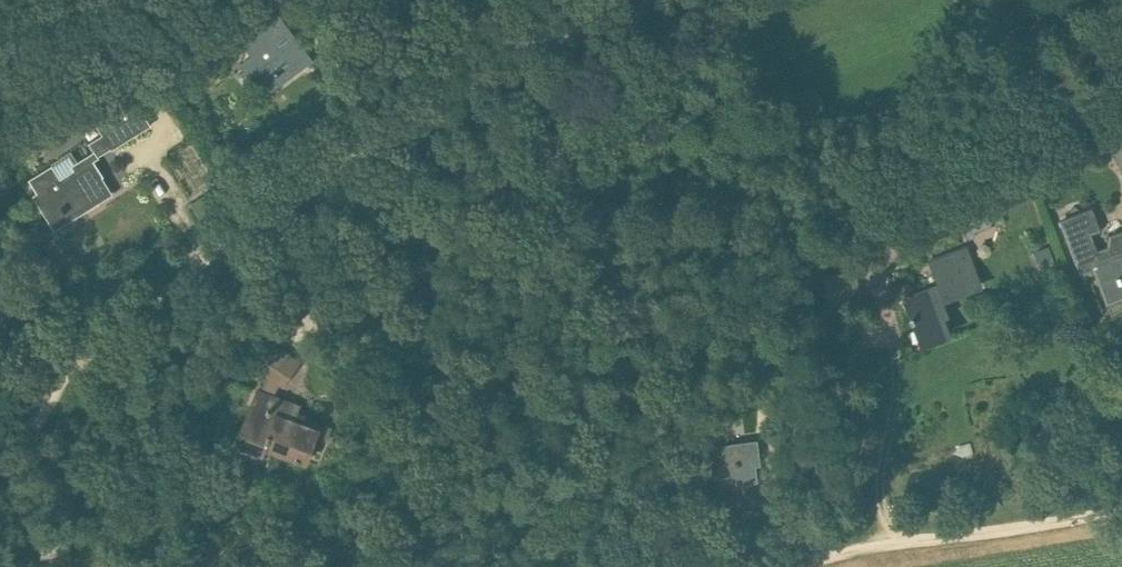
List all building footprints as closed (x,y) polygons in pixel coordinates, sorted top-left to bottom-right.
[(261,88),(308,53),(277,11),(242,37),(255,54),(242,64),(261,88)] [(75,120),(98,106),(90,93),(67,108),(75,120)] [(133,96),(95,120),(113,148),(151,125),(133,96)] [(1109,136),(1117,154),(1121,151),(1121,129),(1109,136)] [(112,148),(104,134),(90,143),(95,151),(73,165),(76,170),(62,178),(53,164),(29,179),(38,193),(35,195),(51,221),(65,212),(70,220),(112,194),(92,161),(99,156),(112,148)] [(1112,236),(1111,247),(1098,251),(1090,231),(1099,227),(1093,209),(1063,220),(1082,270),(1095,265),(1109,301),(1121,297),(1121,232),(1112,236)] [(980,283),(965,245),(929,260),(939,283),(905,297),(913,318),(911,318),(913,324),(915,322),(921,339),(948,328),(944,319),(950,316),(943,299),(980,283)] [(1049,245),(1033,251),(1041,273),(1057,267),(1049,245)] [(797,254),(800,266),(809,264),(805,252),(797,254)] [(274,396),(284,382),(285,383),(300,362),(275,345),(260,366),(270,373),(267,378),(264,382),(262,386),(261,391),(258,390),(238,443),(264,452),(266,446),(297,457),(296,459),(300,461),(301,459),(307,461),(319,430),(294,421),(298,411),(282,405),(283,400),(274,396)] [(755,458),(759,457),(757,441),(708,447),(713,477),(740,474),(741,482),(757,480),(755,458)]
